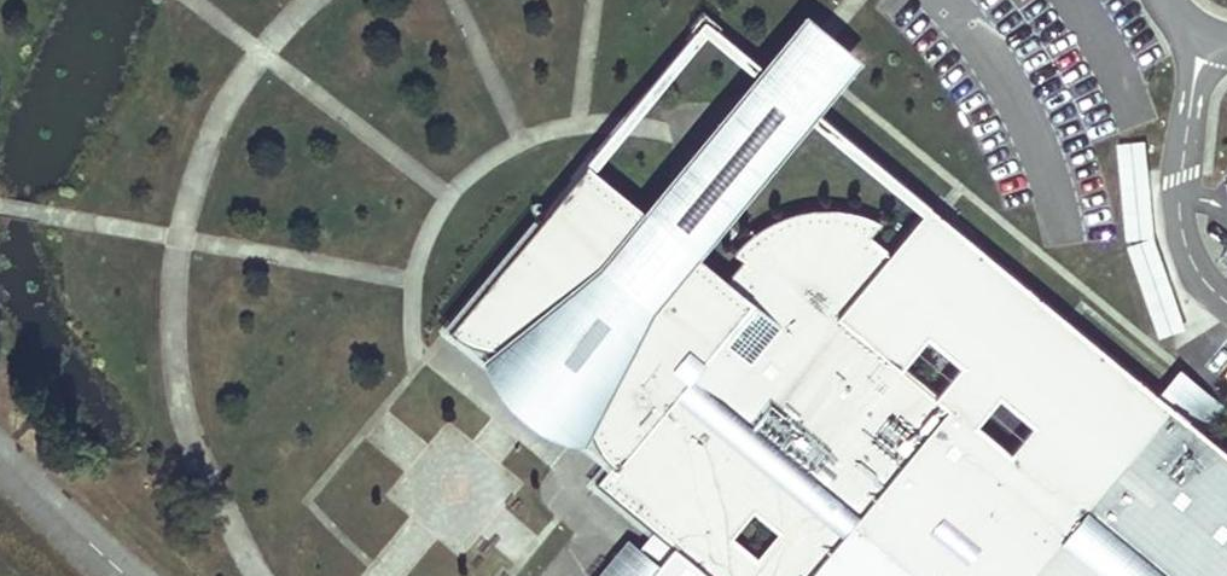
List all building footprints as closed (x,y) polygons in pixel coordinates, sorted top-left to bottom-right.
[(815,111),(859,57),(833,36),(803,10),(758,64),(752,71),(640,208),(591,167),(576,184),(569,178),(542,212),(573,238),(578,234),(583,231),(588,229),(594,230),(600,232),(605,236),(607,239),(611,245),(611,251),(610,257),(659,297),(665,302),(688,275),(690,272),(695,269),(702,267),(707,268),(713,269),(718,272),(696,254),(809,118),(815,111)] [(591,167),(704,31),(752,71),(758,64),(703,18),(583,161),(591,167)] [(815,111),(809,118),(916,209),(922,201),(815,111)] [(591,167),(583,161),(569,178),(576,184),(591,167)] [(1166,413),(1171,407),(1155,394),(1026,287),(922,201),(916,209),(920,212),(887,251),(869,235),(880,222),(875,219),(869,216),(864,215),(858,213),(852,211),(846,210),(840,208),(834,208),(828,208),(822,207),(816,208),(810,208),(807,208),(798,210),(792,211),(787,213),(781,215),(775,217),(770,220),(764,223),(759,226),(754,229),(749,233),(745,237),(740,241),(736,245),(732,250),(731,251),(740,259),(724,277),(718,272),(713,269),(707,268),(702,267),(695,269),(690,272),(688,275),(665,302),(659,297),(610,257),(611,251),(611,245),(607,239),(605,236),(600,232),(594,230),(588,229),(583,231),(578,234),(573,238),(542,212),(445,328),(478,356),(491,366),(507,347),(513,346),(519,345),(525,344),(530,342),(535,340),(542,337),(547,334),(552,331),(557,327),(560,325),(562,331),(565,336),(568,341),(573,346),(578,349),(583,351),(589,354),(595,354),(592,360),(589,365),(586,370),(584,376),(583,384),(582,388),(582,394),(581,400),(582,406),(582,409),(566,428),(583,442),(609,462),(594,481),(658,535),(644,552),(632,565),(615,551),(595,575),(1226,575),(1226,453),(1203,433),(1190,422),(1185,428),(1166,413)] [(498,388),(502,393),(506,397),(510,402),(514,406),(517,408),(523,414),(528,418),(533,421),(538,424),(544,427),(549,430),(554,432),(560,435),(583,442),(566,428),(582,409),(582,406),(581,400),(582,394),(582,388),(583,384),(584,376),(586,370),(589,365),(592,360),(595,354),(589,354),(583,351),(578,349),(573,346),(568,341),(565,336),(562,331),(560,325),(557,327),(552,331),(547,334),(542,337),(535,340),(530,342),(525,344),(519,345),(513,346),(507,347),(491,366),(478,356),(479,358),(482,363),(484,368),(487,374),(491,378),(494,383),(498,388)] [(1226,407),(1178,368),(1155,394),(1171,407),(1190,422),(1203,433),(1226,407)] [(1190,422),(1171,407),(1166,413),(1185,428),(1190,422)] [(644,552),(627,538),(615,551),(632,565),(644,552)]
